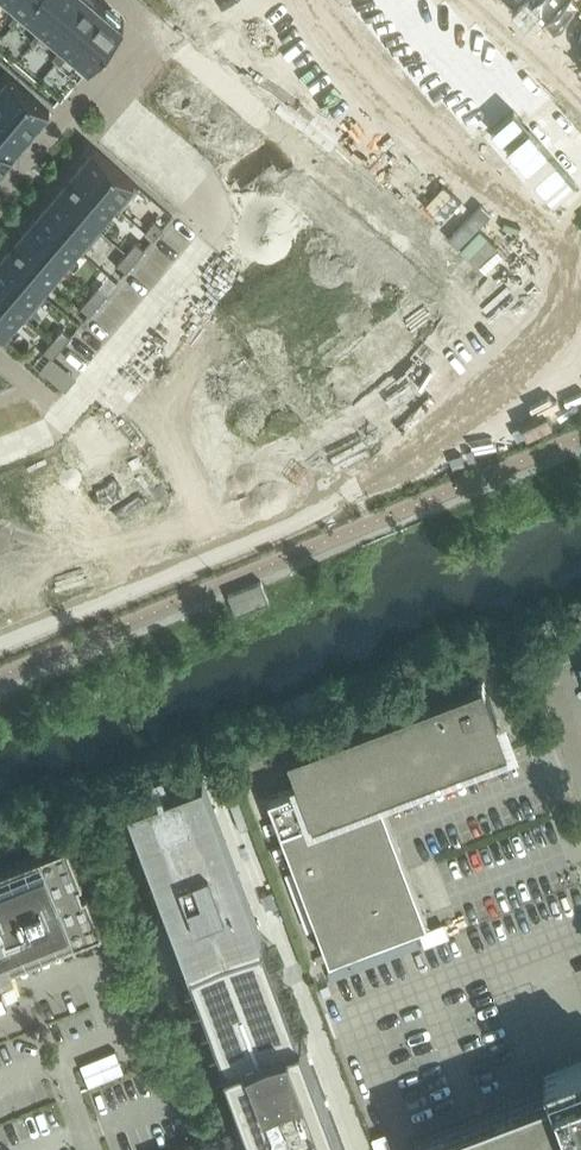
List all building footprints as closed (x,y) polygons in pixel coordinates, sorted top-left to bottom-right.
[(19,5),(10,16),(13,19),(23,8),(30,0),(14,0),(19,5)] [(23,8),(41,23),(31,34),(35,38),(45,26),(62,6),(67,0),(30,0),(23,8)] [(97,0),(67,0),(62,6),(45,26),(63,41),(53,53),(57,56),(84,24),(102,4),(97,0)] [(536,6),(563,34),(580,16),(580,3),(578,0),(542,0),(536,6)] [(102,4),(84,24),(57,56),(61,59),(70,48),(90,64),(107,44),(125,23),(119,19),(121,16),(108,5),(106,7),(102,4)] [(5,72),(0,78),(0,107),(31,134),(50,111),(5,72)] [(0,107),(0,145),(13,155),(31,134),(0,107)] [(13,155),(0,145),(0,170),(13,155)] [(135,182),(94,147),(74,171),(115,206),(119,210),(139,186),(135,182)] [(115,206),(74,171),(56,192),(97,227),(98,226),(115,206)] [(97,227),(56,192),(37,214),(79,249),(78,250),(82,253),(102,230),(98,226),(97,227)] [(79,249),(37,214),(19,236),(60,271),(78,250),(79,249)] [(155,239),(164,228),(155,220),(146,231),(155,239)] [(60,271),(19,236),(0,258),(42,293),(43,291),(60,271)] [(136,260),(146,249),(136,241),(127,252),(136,260)] [(127,271),(136,260),(127,252),(118,263),(127,271)] [(0,258),(0,295),(23,314),(23,315),(27,319),(47,295),(43,291),(42,293),(0,258)] [(99,304),(109,293),(100,285),(90,296),(99,304)] [(0,295),(0,334),(4,337),(23,315),(23,314),(0,295)] [(90,314),(99,304),(90,296),(81,307),(90,314)] [(62,347),(72,336),(63,328),(53,339),(62,347)] [(53,358),(62,347),(53,339),(44,350),(53,358)] [(262,581),(229,594),(237,614),(270,600),(262,581)] [(487,689),(483,679),(473,683),(473,682),(288,752),(300,784),(269,796),(330,959),(428,922),(380,794),(476,757),(499,748),(495,736),(498,735),(497,729),(496,724),(490,724),(489,720),(498,717),(487,689)] [(129,804),(259,1149),(345,1149),(302,1035),(284,988),(277,971),(277,970),(268,947),(268,946),(204,776),(129,804)] [(83,872),(68,834),(0,862),(0,954),(3,953),(1,948),(7,945),(12,958),(103,922),(88,883),(84,885),(79,874),(83,872)] [(116,1050),(81,1064),(90,1085),(124,1071),(116,1050)] [(415,1136),(420,1149),(557,1149),(574,1144),(576,1149),(580,1149),(580,1054),(545,1067),(551,1084),(415,1136)] [(190,1141),(166,1149),(193,1149),(190,1141)]
